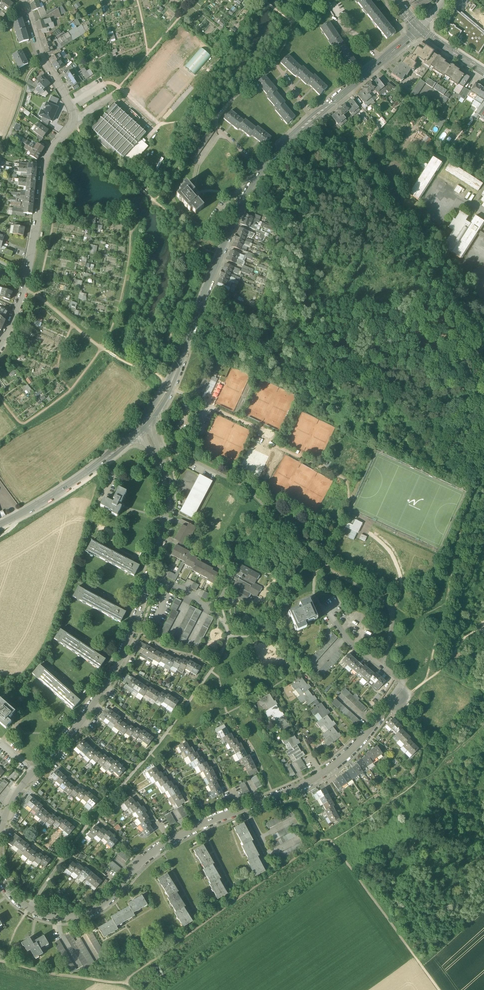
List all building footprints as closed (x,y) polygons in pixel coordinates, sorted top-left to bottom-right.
[(5,15),(13,5),(6,0),(3,0),(0,4),(0,8),(3,11),(2,13),(5,15)] [(366,12),(373,6),(368,0),(356,0),(366,12)] [(419,0),(412,4),(415,11),(431,2),(430,0),(420,0),(419,0)] [(30,5),(33,11),(37,10),(40,9),(40,8),(39,4),(37,1),(30,5)] [(377,11),(373,6),(366,12),(376,24),(383,18),(379,13),(377,11)] [(37,10),(40,15),(46,13),(46,12),(44,7),(40,8),(40,9),(37,10)] [(56,8),(46,12),(46,13),(47,16),(57,10),(56,8)] [(36,23),(44,21),(50,19),(50,20),(52,19),(60,17),(60,15),(57,10),(47,16),(41,19),(36,22),(36,23)] [(446,25),(446,26),(446,27),(446,29),(447,30),(447,31),(447,32),(448,33),(448,34),(449,35),(450,36),(457,40),(479,54),(483,46),(483,34),(455,10),(448,22),(449,22),(448,25),(447,25),(446,25)] [(12,21),(16,32),(25,29),(22,18),(12,21)] [(393,30),(383,18),(376,24),(388,39),(391,36),(395,33),(393,30)] [(43,30),(46,28),(45,24),(44,21),(36,23),(39,31),(43,30)] [(329,41),(331,44),(339,38),(329,23),(326,24),(323,26),(320,29),(328,41),(329,41)] [(65,35),(59,39),(61,42),(55,46),(53,43),(52,44),(54,52),(45,54),(47,57),(52,54),(60,49),(81,36),(84,34),(90,30),(87,26),(86,24),(82,26),(81,25),(77,29),(76,27),(65,35)] [(29,40),(25,29),(16,32),(19,44),(29,40)] [(55,38),(50,39),(52,44),(53,43),(52,41),(55,39),(57,41),(59,39),(65,35),(63,32),(61,34),(56,37),(55,38)] [(346,49),(339,38),(331,44),(338,55),(346,49)] [(54,52),(52,44),(43,47),(45,54),(54,52)] [(411,70),(412,71),(416,64),(415,63),(418,57),(425,62),(423,64),(429,68),(430,67),(437,57),(433,54),(434,52),(421,44),(418,48),(417,48),(413,54),(412,56),(410,55),(408,59),(406,58),(402,64),(411,70)] [(201,48),(185,67),(195,75),(211,57),(201,48)] [(357,64),(346,49),(338,55),(340,57),(339,58),(348,70),(351,68),(351,69),(354,67),(354,66),(357,64)] [(13,56),(19,69),(28,64),(22,51),(13,56)] [(49,60),(53,65),(60,61),(63,58),(60,53),(54,57),(49,60)] [(60,61),(61,63),(64,61),(64,62),(68,59),(72,57),(70,54),(67,56),(63,58),(60,61)] [(294,76),(295,75),(301,69),(288,56),(281,63),(294,76)] [(443,77),(444,76),(450,67),(444,63),(445,62),(440,59),(440,58),(438,57),(437,57),(430,67),(433,69),(433,71),(437,73),(438,72),(439,73),(439,74),(443,77)] [(61,63),(60,61),(53,65),(56,72),(64,67),(61,63)] [(391,75),(401,82),(405,76),(407,77),(411,70),(402,64),(401,64),(398,68),(396,67),(391,75)] [(450,66),(450,67),(444,76),(450,80),(449,82),(456,86),(457,84),(464,75),(462,73),(461,74),(458,72),(459,71),(454,68),(454,67),(452,65),(451,66),(450,66)] [(63,72),(65,75),(73,70),(70,66),(63,72)] [(303,67),(301,69),(295,75),(306,84),(307,83),(313,77),(303,67)] [(81,75),(85,80),(90,77),(86,72),(84,69),(78,73),(76,74),(77,77),(81,75)] [(65,75),(73,88),(77,85),(85,80),(81,75),(77,77),(76,74),(73,70),(65,75)] [(464,87),(468,81),(466,80),(468,77),(466,76),(464,75),(457,84),(463,88),(464,87)] [(35,82),(38,86),(42,82),(43,84),(46,81),(42,76),(35,82)] [(257,83),(269,97),(275,92),(277,90),(265,76),(257,83)] [(314,76),(313,77),(307,83),(316,92),(319,95),(322,93),(324,91),(324,90),(327,88),(324,85),(323,85),(314,76)] [(428,79),(425,83),(433,88),(436,83),(428,79)] [(33,85),(28,80),(26,92),(31,94),(33,92),(36,90),(37,89),(33,85)] [(358,96),(367,107),(374,101),(371,97),(369,94),(375,90),(377,92),(380,96),(387,90),(384,87),(378,80),(372,84),(371,83),(363,90),(364,91),(358,96)] [(416,97),(425,83),(421,80),(411,94),(416,97)] [(50,85),(46,81),(43,84),(42,82),(38,86),(39,87),(37,89),(36,90),(38,92),(41,95),(42,96),(45,91),(44,90),(50,85)] [(387,90),(388,92),(394,87),(388,83),(384,87),(387,90)] [(457,84),(456,86),(453,91),(458,95),(463,88),(457,84)] [(475,84),(470,92),(477,96),(482,88),(475,84)] [(447,90),(442,87),(439,92),(444,95),(447,90)] [(268,98),(277,109),(283,104),(285,103),(275,92),(269,97),(268,98)] [(474,101),(477,96),(470,92),(467,96),(474,101)] [(445,96),(444,95),(439,103),(443,106),(448,98),(445,96)] [(51,96),(48,104),(55,107),(59,100),(51,96)] [(474,101),(480,105),(483,101),(483,100),(477,96),(474,101)] [(338,124),(340,126),(347,121),(345,118),(343,116),(346,113),(349,111),(351,114),(351,113),(353,116),(360,110),(358,108),(352,100),(346,105),(345,104),(341,107),(337,111),(338,112),(332,117),(338,124)] [(41,111),(39,116),(42,118),(49,121),(52,122),(58,108),(55,107),(48,104),(47,103),(45,107),(46,108),(44,112),(41,111)] [(291,113),(283,104),(277,109),(275,111),(284,120),(283,121),(286,124),(290,121),(290,122),(292,120),(292,119),(295,117),(291,113)] [(115,151),(124,158),(140,140),(146,134),(132,121),(128,118),(114,105),(92,129),(100,137),(97,141),(112,154),(115,151)] [(238,130),(239,129),(244,122),(237,116),(232,111),(229,115),(228,114),(224,119),(235,127),(235,128),(238,130)] [(133,112),(128,118),(132,121),(137,115),(133,112)] [(41,121),(47,126),(49,121),(42,118),(41,121)] [(246,120),(244,122),(239,129),(242,131),(242,130),(247,134),(247,135),(250,137),(251,136),(256,129),(246,120)] [(39,135),(43,139),(43,138),(48,131),(46,130),(46,129),(39,124),(38,124),(36,127),(37,127),(33,131),(39,135)] [(258,127),(256,129),(251,136),(254,138),(264,145),(266,143),(267,144),(269,141),(268,140),(270,137),(258,127)] [(124,158),(131,164),(145,150),(142,147),(144,144),(140,140),(124,158)] [(37,144),(35,147),(34,150),(41,154),(44,148),(37,144)] [(41,154),(34,150),(32,153),(30,156),(37,160),(41,154)] [(164,158),(161,157),(155,170),(158,171),(164,158)] [(412,195),(418,199),(434,175),(436,171),(442,163),(433,157),(427,165),(423,162),(420,166),(425,169),(409,193),(412,194),(411,195),(412,195)] [(471,187),(478,191),(483,184),(450,163),(445,170),(448,172),(450,173),(459,179),(461,181),(468,185),(471,187)] [(459,179),(456,184),(447,178),(450,173),(448,172),(444,177),(436,171),(434,175),(472,200),(475,196),(467,192),(471,187),(468,185),(465,190),(458,186),(461,181),(459,179)] [(26,187),(26,191),(34,191),(35,185),(18,183),(18,184),(18,186),(26,187)] [(191,212),(195,216),(198,214),(197,213),(200,211),(200,212),(203,210),(197,202),(195,203),(191,196),(192,196),(195,193),(187,183),(183,186),(184,188),(182,190),(179,192),(181,193),(177,196),(179,200),(180,199),(182,202),(181,202),(185,207),(186,206),(188,209),(187,210),(190,213),(191,212)] [(25,200),(25,204),(33,205),(34,198),(16,196),(16,199),(20,200),(25,200)] [(32,215),(33,205),(25,204),(24,207),(24,213),(24,214),(25,214),(32,215)] [(461,258),(476,234),(479,230),(483,222),(475,216),(470,224),(465,221),(468,217),(460,211),(459,212),(460,212),(455,220),(453,219),(454,219),(449,227),(448,227),(453,230),(448,238),(447,238),(448,238),(446,242),(445,241),(445,242),(447,243),(446,245),(445,245),(449,248),(447,249),(451,252),(451,251),(452,252),(461,258)] [(103,225),(97,224),(98,216),(90,215),(89,224),(96,225),(95,230),(102,231),(103,225)] [(251,224),(251,223),(252,221),(253,218),(245,215),(243,219),(247,220),(247,222),(251,224)] [(260,226),(255,224),(254,227),(250,225),(251,224),(247,222),(247,220),(243,219),(242,222),(241,221),(240,224),(249,228),(256,230),(257,230),(258,230),(260,226)] [(261,222),(260,226),(262,227),(266,229),(271,231),(273,227),(261,222)] [(13,234),(23,236),(25,228),(19,227),(13,226),(14,226),(13,234)] [(240,228),(238,232),(242,233),(241,235),(245,237),(246,236),(248,231),(240,228)] [(235,237),(244,241),(245,239),(245,238),(245,237),(241,235),(242,233),(238,232),(237,235),(236,235),(235,237)] [(242,245),(242,244),(238,243),(238,245),(234,243),(232,247),(240,250),(245,252),(247,247),(242,245)] [(478,245),(474,250),(483,257),(483,250),(478,245)] [(231,251),(229,255),(233,256),(232,258),(236,260),(237,259),(243,261),(244,262),(246,258),(245,258),(246,257),(244,257),(244,256),(239,254),(231,251)] [(236,261),(236,260),(232,258),(233,256),(229,255),(228,258),(227,257),(226,260),(235,264),(241,266),(242,264),(236,261)] [(225,264),(224,268),(228,269),(227,271),(231,273),(231,272),(238,274),(239,270),(225,264)] [(221,271),(220,273),(229,277),(230,274),(231,273),(227,271),(228,269),(224,268),(223,271),(221,271)] [(218,283),(220,284),(230,288),(232,283),(228,281),(228,280),(224,279),(223,281),(219,279),(218,283)] [(7,291),(3,290),(1,294),(0,297),(4,299),(9,300),(11,296),(12,293),(7,291)] [(231,296),(239,301),(241,298),(239,297),(233,293),(231,296)] [(2,308),(0,311),(0,316),(5,319),(9,312),(2,308)] [(196,395),(202,398),(203,397),(210,380),(204,377),(196,395)] [(216,383),(210,380),(203,397),(204,398),(207,393),(210,395),(216,383)] [(29,385),(23,388),(26,394),(32,391),(29,385)] [(181,512),(192,518),(211,482),(200,476),(181,512)] [(112,514),(117,517),(121,507),(122,507),(118,505),(119,503),(121,504),(121,503),(126,492),(119,489),(113,500),(115,501),(113,503),(104,499),(101,506),(113,512),(112,514)] [(353,526),(347,524),(345,528),(357,534),(362,524),(356,521),(353,526)] [(179,542),(183,544),(187,538),(190,539),(196,527),(189,523),(187,527),(182,525),(175,539),(179,542)] [(352,530),(348,538),(353,540),(357,533),(352,530)] [(86,551),(134,576),(136,572),(137,570),(139,566),(92,541),(90,545),(89,547),(86,551)] [(182,561),(185,562),(189,554),(190,552),(182,548),(177,545),(176,545),(173,551),(171,555),(182,561)] [(184,564),(192,568),(197,560),(198,558),(189,554),(185,562),(184,564)] [(191,570),(207,579),(212,570),(213,569),(197,560),(192,568),(191,570)] [(172,580),(175,581),(184,564),(185,562),(182,561),(175,575),(172,580)] [(246,576),(249,569),(241,565),(234,580),(236,581),(237,578),(238,579),(240,576),(242,577),(243,574),(246,576)] [(241,601),(244,603),(247,597),(249,598),(251,595),(255,597),(258,592),(260,593),(262,588),(259,587),(259,586),(255,583),(254,584),(253,584),(254,583),(256,579),(258,580),(260,576),(256,574),(257,573),(249,569),(246,576),(245,578),(242,577),(240,576),(238,579),(237,578),(236,581),(234,585),(240,589),(238,592),(237,592),(235,597),(241,601)] [(218,574),(212,570),(207,579),(206,580),(215,585),(218,578),(216,577),(218,574)] [(167,577),(172,580),(175,575),(170,572),(167,577)] [(190,588),(196,591),(199,585),(195,583),(194,582),(190,588)] [(73,597),(120,622),(122,618),(123,616),(124,616),(126,612),(78,587),(76,591),(75,593),(73,597)] [(201,597),(207,600),(210,594),(204,591),(201,597)] [(289,613),(297,631),(306,628),(304,623),(307,621),(308,623),(313,620),(317,618),(309,600),(305,602),(299,604),(301,608),(298,609),(289,613)] [(54,639),(99,669),(105,659),(61,630),(54,639)] [(270,662),(272,656),(269,654),(267,654),(266,652),(260,651),(263,650),(264,647),(262,646),(262,643),(255,645),(253,647),(254,650),(253,652),(256,651),(257,649),(260,650),(260,651),(260,652),(257,653),(254,652),(255,655),(259,656),(260,659),(261,659),(262,664),(264,661),(265,664),(266,662),(266,665),(269,665),(270,662)] [(144,650),(142,654),(148,657),(152,649),(147,646),(144,650)] [(152,649),(148,657),(153,660),(158,652),(152,649)] [(339,650),(328,662),(328,663),(331,666),(332,667),(344,654),(339,650)] [(159,663),(160,661),(163,655),(158,652),(153,660),(159,663)] [(160,661),(165,665),(170,657),(164,653),(163,655),(160,661)] [(342,661),(347,665),(353,658),(348,654),(342,661)] [(171,668),(172,666),(175,660),(170,657),(165,665),(171,668)] [(177,669),(178,667),(182,661),(176,658),(175,660),(172,666),(177,669)] [(347,665),(352,670),(358,663),(353,658),(347,665)] [(184,671),(185,669),(189,663),(183,659),(182,661),(178,667),(184,671)] [(185,669),(190,672),(195,664),(190,661),(189,663),(185,669)] [(320,679),(331,666),(328,663),(328,662),(327,661),(315,674),(320,679)] [(352,670),(357,674),(358,673),(363,667),(358,663),(352,670)] [(201,667),(195,664),(190,672),(196,675),(201,667)] [(32,674),(72,709),(80,701),(40,665),(32,674)] [(363,667),(358,673),(363,677),(369,670),(364,666),(363,667)] [(369,670),(363,677),(368,681),(369,680),(374,674),(369,670)] [(369,680),(374,684),(380,677),(375,673),(374,674),(369,680)] [(132,679),(130,678),(131,678),(130,677),(127,675),(122,682),(125,684),(126,682),(129,684),(132,679)] [(385,682),(380,677),(374,684),(379,689),(385,682)] [(127,686),(133,689),(138,682),(133,678),(132,679),(129,684),(127,686)] [(297,692),(300,696),(307,690),(311,688),(308,684),(307,685),(305,683),(304,683),(302,680),(303,680),(302,678),(300,680),(297,682),(291,686),(295,691),(297,692)] [(133,689),(138,693),(143,685),(138,682),(133,689)] [(332,686),(330,684),(324,691),(326,693),(332,686)] [(131,692),(133,689),(127,686),(126,685),(124,688),(131,693),(131,692)] [(143,696),(145,695),(149,689),(143,685),(138,693),(143,696)] [(145,695),(150,698),(155,691),(150,687),(149,689),(145,695)] [(345,697),(349,693),(344,688),(340,693),(345,697)] [(308,691),(307,690),(300,696),(297,698),(301,703),(304,700),(306,702),(308,705),(313,702),(316,699),(314,696),(313,697),(311,694),(310,695),(308,692),(308,691)] [(155,702),(156,700),(160,694),(155,691),(150,698),(155,702)] [(162,704),(163,702),(167,696),(161,693),(160,694),(156,700),(162,704)] [(163,702),(168,706),(173,698),(168,694),(167,696),(163,702)] [(265,704),(269,710),(276,705),(277,705),(275,701),(274,702),(272,699),(271,700),(269,696),(270,696),(269,694),(258,701),(261,706),(265,704)] [(179,702),(173,698),(168,706),(173,709),(179,702)] [(6,729),(11,723),(7,719),(9,717),(10,718),(15,712),(0,699),(0,710),(1,710),(0,711),(0,723),(6,729)] [(331,703),(337,708),(340,704),(341,704),(340,703),(335,699),(331,703)] [(318,713),(322,719),(327,715),(330,713),(327,710),(326,710),(324,708),(323,708),(321,705),(322,705),(321,704),(320,704),(317,707),(310,712),(314,716),(318,713)] [(272,715),(275,721),(283,716),(284,716),(282,712),(280,713),(279,710),(278,711),(276,707),(277,707),(276,705),(269,710),(265,712),(268,717),(272,715)] [(106,718),(110,722),(115,714),(110,710),(110,711),(107,714),(105,718),(106,718)] [(103,721),(106,718),(105,718),(107,714),(103,712),(99,718),(100,718),(100,720),(102,720),(103,721)] [(110,722),(115,725),(119,720),(120,718),(115,714),(110,722)] [(324,725),(328,731),(332,727),(336,725),(333,721),(332,722),(330,720),(329,720),(327,717),(328,717),(327,715),(322,719),(318,722),(316,723),(320,728),(324,725)] [(283,718),(283,716),(275,721),(271,723),(274,728),(275,728),(278,726),(281,730),(282,732),(290,727),(288,723),(287,724),(285,721),(284,722),(282,718),(283,718)] [(386,725),(391,730),(398,723),(393,718),(392,719),(386,725)] [(114,727),(119,731),(124,724),(119,720),(115,725),(114,727)] [(391,730),(396,734),(401,729),(402,728),(398,723),(391,730)] [(124,735),(125,733),(129,727),(124,724),(119,731),(124,735)] [(217,734),(218,733),(226,729),(224,725),(214,730),(215,730),(217,734)] [(130,737),(131,735),(136,730),(131,726),(129,727),(125,733),(130,737)] [(333,728),(332,727),(328,731),(322,735),(325,740),(329,746),(341,736),(339,733),(338,734),(336,731),(335,732),(333,729),(333,728)] [(136,739),(138,738),(142,732),(137,728),(136,730),(131,735),(136,739)] [(226,729),(218,733),(221,739),(223,738),(229,735),(226,729)] [(394,736),(399,740),(406,734),(401,729),(396,734),(394,736)] [(138,738),(143,742),(148,734),(143,730),(142,732),(138,738)] [(288,742),(292,748),(297,745),(300,743),(298,739),(297,740),(295,737),(294,738),(292,735),(293,734),(292,733),(281,740),(284,745),(285,744),(288,742)] [(148,734),(143,742),(148,745),(148,746),(153,738),(148,734)] [(231,734),(229,735),(223,738),(226,744),(227,743),(234,739),(231,734)] [(399,740),(404,745),(409,740),(410,738),(406,734),(399,740)] [(236,738),(234,739),(227,743),(230,749),(232,748),(239,744),(236,738)] [(79,754),(81,752),(88,745),(83,740),(76,747),(74,750),(79,754)] [(402,746),(407,751),(414,744),(409,740),(404,745),(402,746)] [(181,753),(183,752),(190,748),(186,743),(182,745),(178,747),(181,753)] [(240,743),(239,744),(232,748),(236,754),(244,750),(240,743)] [(418,749),(414,744),(407,751),(412,756),(418,749)] [(81,752),(86,756),(92,749),(88,745),(81,752)] [(298,746),(297,745),(292,748),(288,750),(285,752),(288,757),(289,757),(293,755),(296,761),(300,758),(305,755),(302,752),(301,752),(300,750),(299,750),(297,747),(298,746)] [(377,746),(371,750),(377,758),(382,754),(377,746)] [(186,758),(188,757),(194,753),(191,748),(190,748),(183,752),(186,758)] [(90,760),(92,759),(97,754),(92,749),(86,756),(90,760)] [(247,756),(244,750),(236,754),(239,761),(241,760),(247,756)] [(371,762),(377,758),(371,750),(366,754),(367,756),(371,762)] [(97,754),(92,759),(96,763),(98,762),(103,756),(98,752),(97,754)] [(191,763),(193,762),(199,758),(196,752),(194,753),(188,757),(191,763)] [(98,762),(102,766),(104,765),(109,759),(104,755),(103,756),(98,762)] [(249,755),(247,756),(241,760),(244,766),(252,762),(249,755)] [(372,763),(371,762),(367,756),(362,759),(367,767),(372,763)] [(196,767),(198,766),(204,763),(201,757),(199,758),(193,762),(196,767)] [(109,759),(104,765),(108,769),(110,768),(115,762),(110,758),(109,759)] [(361,771),(367,767),(362,759),(356,763),(357,765),(361,771)] [(110,768),(114,772),(121,765),(116,761),(115,762),(110,768)] [(201,772),(203,771),(209,768),(206,762),(204,763),(198,766),(201,772)] [(256,768),(252,762),(244,766),(248,773),(249,772),(256,768)] [(126,770),(121,765),(114,772),(119,776),(126,770)] [(363,772),(361,771),(357,765),(352,768),(357,776),(363,772)] [(151,778),(152,777),(159,773),(155,767),(147,772),(151,778)] [(203,771),(206,778),(214,773),(211,767),(209,768),(203,771)] [(352,780),(357,776),(352,768),(347,772),(352,780)] [(51,777),(56,781),(62,774),(57,770),(51,777)] [(160,772),(159,773),(152,777),(156,782),(157,781),(164,778),(160,772)] [(347,783),(352,780),(347,772),(341,776),(347,784),(347,783)] [(206,778),(209,784),(216,781),(218,780),(214,773),(206,778)] [(56,781),(61,785),(65,780),(67,778),(62,774),(56,781)] [(341,787),(347,784),(341,776),(336,780),(341,787)] [(165,777),(164,778),(157,781),(161,787),(163,786),(169,782),(165,777)] [(59,787),(64,791),(70,784),(65,780),(61,785),(59,787)] [(338,790),(341,787),(336,780),(332,782),(338,790)] [(171,781),(169,782),(163,786),(166,792),(168,791),(174,787),(171,781)] [(208,785),(211,792),(219,787),(216,781),(209,784),(208,785)] [(69,795),(70,794),(75,788),(70,784),(64,791),(69,795)] [(174,787),(168,791),(171,797),(179,792),(176,786),(174,787)] [(75,798),(76,796),(81,791),(76,787),(75,788),(70,794),(75,798)] [(223,794),(219,787),(211,792),(214,798),(223,794)] [(81,800),(82,799),(87,793),(82,789),(81,791),(76,796),(81,800)] [(316,793),(320,799),(328,794),(324,789),(319,792),(316,793)] [(82,799),(87,803),(93,796),(88,792),(87,793),(82,799)] [(183,799),(179,792),(171,797),(175,803),(183,799)] [(320,799),(323,805),(331,800),(328,794),(320,799)] [(98,800),(93,796),(87,803),(92,807),(98,800)] [(171,797),(168,799),(167,800),(168,802),(169,802),(174,810),(177,809),(178,808),(177,807),(175,803),(171,797)] [(27,805),(30,801),(27,798),(21,805),(25,808),(27,806),(27,805)] [(38,802),(33,798),(30,801),(27,805),(27,806),(32,810),(32,809),(38,802)] [(124,804),(128,809),(130,808),(136,804),(132,798),(124,804)] [(185,802),(183,799),(175,803),(177,807),(181,805),(185,802)] [(323,805),(326,810),(332,807),(334,806),(331,800),(323,805)] [(32,809),(37,814),(41,808),(43,806),(38,802),(32,809)] [(134,813),(135,812),(141,808),(137,802),(136,804),(130,808),(133,812),(134,813)] [(135,812),(139,817),(145,813),(147,812),(143,806),(141,808),(135,812)] [(324,811),(328,817),(336,813),(332,807),(326,810),(324,811)] [(35,815),(40,819),(46,812),(41,808),(37,814),(35,815)] [(45,823),(46,822),(51,816),(46,812),(40,819),(45,823)] [(139,817),(137,818),(141,824),(147,819),(149,818),(145,813),(139,817)] [(339,818),(336,813),(328,817),(331,823),(339,818)] [(51,826),(53,824),(57,819),(52,815),(51,816),(46,822),(51,826)] [(58,828),(59,827),(63,821),(59,817),(57,819),(53,824),(58,828)] [(140,825),(144,830),(150,826),(151,825),(147,819),(141,824),(140,825)] [(59,827),(64,831),(70,824),(65,820),(63,821),(59,827)] [(234,828),(243,846),(251,842),(253,841),(244,823),(240,825),(238,826),(234,828)] [(75,828),(70,824),(64,831),(69,835),(73,830),(75,828)] [(95,837),(96,835),(101,830),(96,826),(90,832),(90,833),(95,837)] [(154,831),(150,826),(144,830),(142,832),(146,837),(154,831)] [(101,840),(102,838),(107,833),(102,828),(101,830),(96,835),(101,840)] [(102,838),(107,842),(112,837),(113,835),(108,831),(107,833),(102,838)] [(117,841),(112,837),(107,842),(106,844),(111,848),(117,841)] [(14,845),(19,849),(24,842),(19,838),(16,842),(13,845),(14,845)] [(19,849),(24,853),(28,847),(29,846),(24,842),(19,849)] [(259,856),(251,842),(243,846),(242,847),(249,861),(257,857),(259,856)] [(194,851),(204,869),(212,865),(214,864),(203,845),(200,847),(200,848),(198,848),(194,851)] [(22,855),(28,859),(33,851),(28,847),(24,853),(22,855)] [(33,862),(34,861),(38,855),(33,851),(28,859),(33,862)] [(39,865),(40,863),(44,857),(39,854),(38,855),(34,861),(39,865)] [(46,856),(44,857),(40,863),(45,867),(51,860),(46,856)] [(265,871),(257,857),(249,861),(248,862),(255,876),(260,874),(261,873),(265,871)] [(72,874),(73,872),(78,866),(73,862),(67,869),(72,874)] [(73,872),(78,876),(79,875),(84,869),(79,865),(78,866),(73,872)] [(203,870),(211,884),(219,880),(220,879),(212,865),(204,869),(203,870)] [(79,875),(85,879),(91,872),(85,868),(84,869),(79,875)] [(72,874),(67,869),(63,873),(69,877),(71,875),(72,874)] [(87,881),(91,884),(96,877),(91,872),(85,879),(87,881)] [(158,880),(169,898),(177,893),(178,892),(167,874),(158,880)] [(102,881),(96,877),(91,884),(96,889),(102,881)] [(227,894),(219,880),(211,884),(209,885),(218,899),(222,897),(223,896),(227,894)] [(167,899),(176,912),(184,908),(185,907),(177,893),(169,898),(167,899)] [(128,904),(129,906),(133,913),(144,907),(144,906),(147,904),(142,896),(128,904)] [(135,916),(133,913),(129,906),(111,917),(112,920),(116,927),(135,916)] [(193,922),(184,908),(176,912),(174,913),(183,927),(193,922)] [(118,929),(116,927),(112,920),(98,928),(103,937),(106,935),(107,936),(118,929)] [(30,950),(35,958),(43,954),(40,949),(48,944),(44,936),(35,941),(37,943),(34,945),(30,938),(22,943),(27,952),(30,950)]
